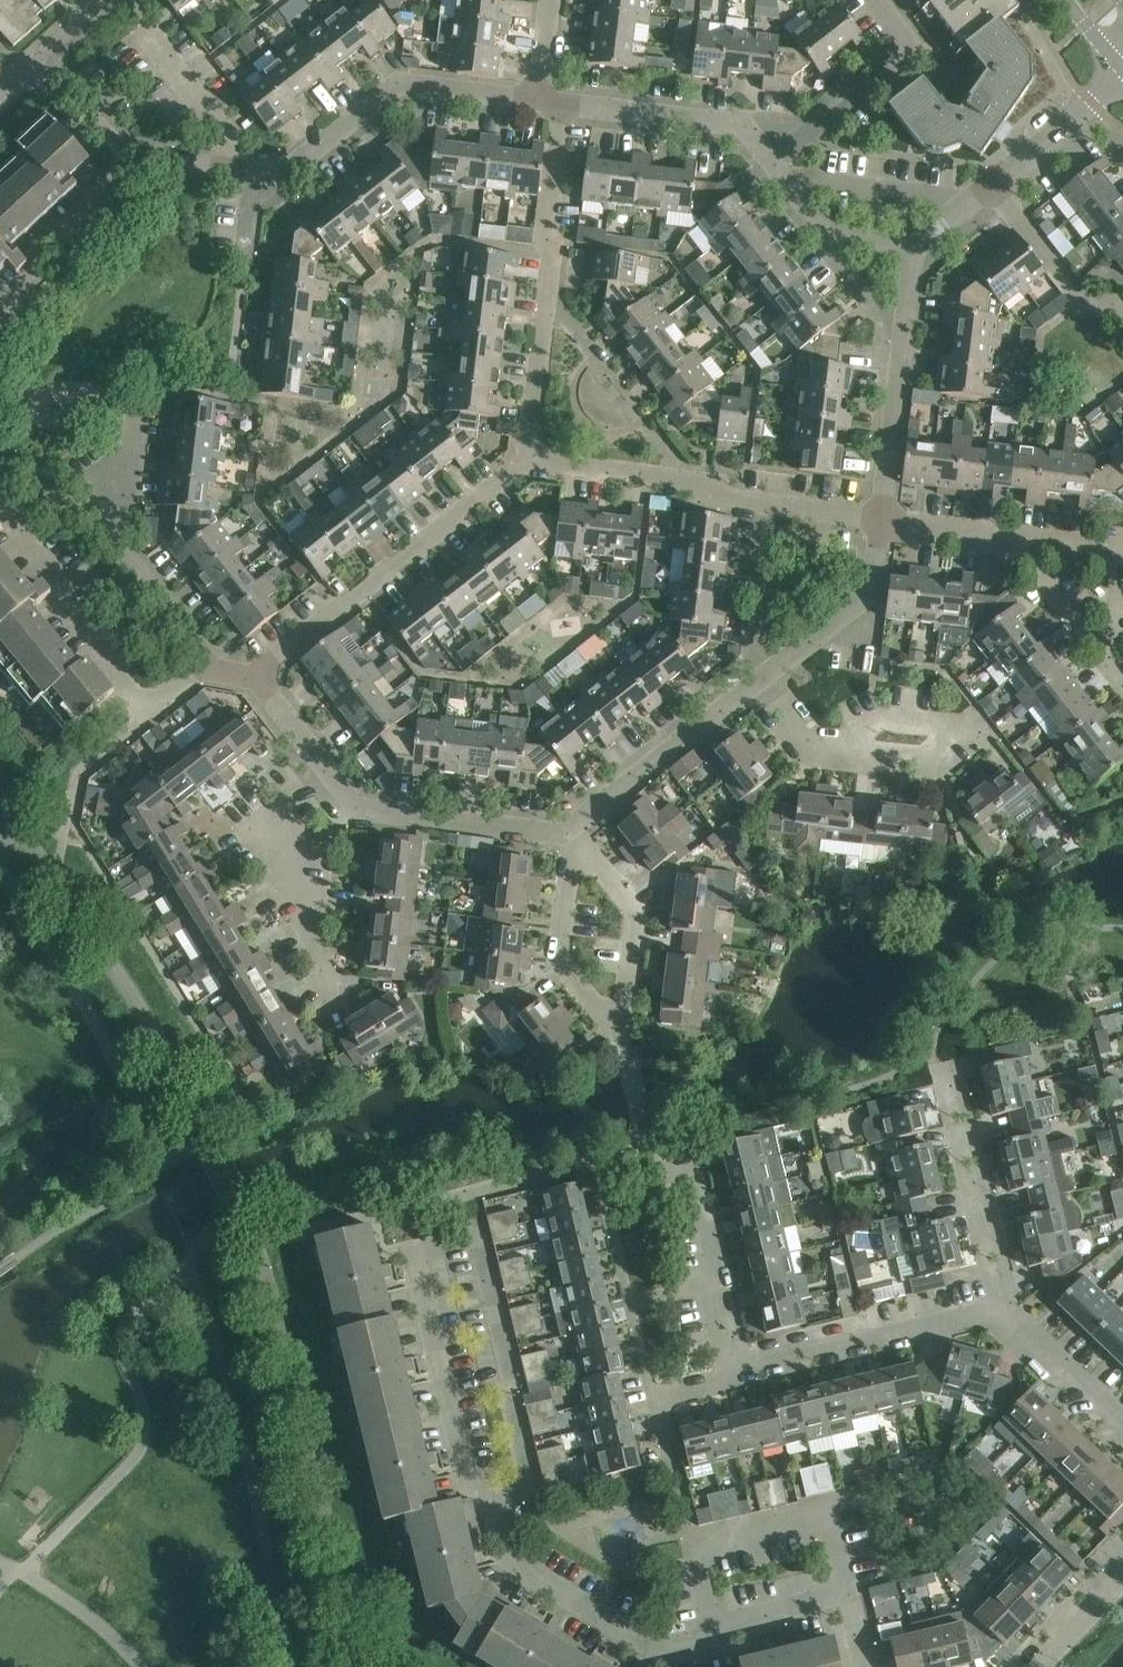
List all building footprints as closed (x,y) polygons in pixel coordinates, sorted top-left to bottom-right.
[(13,46),(42,21),(37,15),(43,9),(44,10),(57,0),(0,0),(0,32),(13,46)] [(170,3),(177,12),(193,0),(167,0),(170,3)] [(290,1),(300,14),(310,7),(304,0),(291,0),(290,1)] [(389,19),(374,0),(360,0),(363,4),(351,14),(346,8),(345,8),(378,51),(379,50),(376,46),(397,30),(389,19)] [(399,0),(385,0),(391,8),(400,7),(399,0)] [(509,25),(510,15),(497,14),(499,0),(458,0),(455,18),(509,25)] [(649,15),(650,10),(645,10),(646,0),(605,0),(604,9),(596,8),(596,9),(649,15)] [(684,10),(694,12),(695,0),(685,0),(684,10)] [(700,8),(712,10),(713,2),(714,0),(701,0),(700,8)] [(754,18),(781,21),(776,0),(756,0),(754,18)] [(969,47),(1000,22),(1014,11),(1019,8),(1013,0),(926,0),(965,50),(969,47)] [(814,11),(810,14),(838,51),(852,40),(860,51),(869,44),(835,2),(818,16),(814,11)] [(370,57),(378,51),(345,8),(328,22),(325,17),(321,21),(349,57),(362,46),(370,57)] [(596,9),(593,36),(633,41),(635,23),(648,25),(649,15),(596,9)] [(278,10),(270,16),(276,24),(279,27),(287,21),(284,18),(278,10)] [(399,24),(412,26),(414,14),(400,12),(393,16),(399,24)] [(809,22),(793,35),(826,78),(833,72),(825,61),(838,51),(810,14),(806,18),(809,22)] [(442,16),(438,43),(447,44),(500,51),(500,50),(492,49),(494,33),(508,35),(509,25),(455,18),(442,16)] [(335,67),(349,57),(321,21),(316,24),(320,28),(303,41),(336,84),(344,78),(335,67)] [(698,22),(692,75),(718,79),(718,84),(719,84),(726,30),(724,30),(725,25),(698,22)] [(1033,64),(1000,22),(969,47),(990,73),(960,116),(943,111),(922,84),(890,109),(923,151),(938,155),(964,145),(981,156),(1034,80),(1033,64)] [(730,72),(747,74),(753,28),(748,28),(747,33),(726,30),(719,84),(729,85),(730,72)] [(772,90),(778,37),(757,34),(758,29),(753,28),(747,74),(764,76),(762,89),(772,90)] [(232,37),(225,29),(212,38),(219,47),(232,37)] [(248,33),(236,42),(236,43),(242,50),(247,56),(258,47),(248,33)] [(826,78),(793,35),(792,36),(801,47),(796,51),(778,49),(780,37),(778,37),(772,90),(790,92),(791,79),(812,63),(825,78),(826,78)] [(593,36),(589,63),(643,69),(644,58),(631,57),(633,41),(593,36)] [(282,50),(278,53),(307,89),(320,79),(328,90),(336,84),(303,41),(286,55),(282,50)] [(459,56),(457,73),(497,78),(500,51),(447,44),(446,54),(459,56)] [(293,100),(307,89),(278,53),(274,57),(278,61),(261,74),(294,116),(301,110),(293,100)] [(419,69),(420,60),(402,58),(402,60),(408,67),(419,69)] [(658,59),(657,71),(671,73),(673,61),(658,59)] [(950,61),(926,80),(936,92),(960,73),(950,61)] [(272,133),(294,116),(261,74),(260,75),(265,81),(252,91),(244,80),(235,87),(272,133)] [(7,264),(16,274),(26,265),(10,247),(77,186),(70,178),(90,160),(47,113),(15,141),(23,149),(0,170),(0,270),(7,264)] [(452,190),(457,191),(462,145),(446,143),(447,130),(436,129),(434,149),(422,147),(419,173),(431,174),(430,182),(453,185),(452,190)] [(484,189),(491,135),(481,134),(479,147),(462,145),(457,191),(462,192),(463,186),(484,189)] [(399,135),(385,146),(402,168),(407,164),(409,146),(407,145),(399,135)] [(505,197),(510,197),(516,152),(499,150),(500,137),(491,135),(484,189),(506,192),(505,197)] [(516,193),(538,195),(545,142),(534,141),(532,154),(516,152),(510,197),(515,198),(516,193)] [(401,202),(419,188),(412,178),(411,179),(402,168),(385,146),(377,152),(385,163),(372,173),(400,209),(405,206),(401,202)] [(407,164),(402,168),(411,179),(412,178),(419,188),(430,182),(431,174),(419,173),(422,147),(409,146),(407,164)] [(599,149),(588,147),(582,201),(604,204),(604,209),(609,209),(614,164),(598,162),(599,149)] [(614,205),(636,207),(643,154),(633,153),(631,166),(614,164),(609,209),(614,210),(614,205)] [(643,154),(636,207),(657,210),(656,215),(661,216),(667,170),(651,168),(652,155),(643,154)] [(1104,157),(1051,198),(1068,220),(1075,215),(1111,187),(1100,173),(1111,165),(1110,164),(1104,157)] [(667,170),(661,216),(667,217),(667,211),(690,214),(690,206),(694,181),(697,161),(686,159),(684,173),(667,170)] [(351,173),(343,179),(376,221),(393,208),(396,212),(400,209),(372,173),(359,183),(351,173)] [(720,184),(718,184),(716,202),(720,207),(742,190),(731,176),(720,184)] [(344,195),(330,206),(355,238),(376,221),(343,179),(335,185),(344,195)] [(690,206),(690,214),(695,215),(703,208),(706,182),(694,181),(690,206)] [(703,208),(695,215),(699,221),(699,222),(699,223),(720,207),(716,202),(718,184),(706,182),(703,208)] [(1096,233),(1122,211),(1122,198),(1121,200),(1111,187),(1075,215),(1078,219),(1082,216),(1096,233)] [(742,190),(720,207),(699,223),(713,240),(708,243),(712,247),(754,214),(754,213),(747,218),(737,206),(748,197),(742,190)] [(309,206),(301,212),(334,254),(351,241),(363,257),(372,250),(359,234),(355,238),(330,206),(317,216),(309,206)] [(1096,233),(1109,250),(1105,253),(1108,257),(1122,245),(1122,211),(1096,233)] [(292,260),(277,258),(277,259),(318,264),(318,263),(311,262),(312,256),(326,245),(333,255),(334,254),(301,212),(287,223),(295,233),(292,260)] [(754,214),(712,247),(718,255),(728,247),(739,260),(771,235),(754,214)] [(469,236),(471,222),(455,220),(453,234),(469,236)] [(478,238),(505,241),(506,225),(480,222),(478,238)] [(636,224),(634,236),(647,238),(648,226),(636,224)] [(506,225),(505,241),(532,244),(534,228),(506,225)] [(606,230),(579,226),(577,242),(604,246),(606,235),(606,230)] [(420,237),(414,228),(404,236),(411,244),(420,237)] [(1012,246),(999,256),(1015,277),(1027,293),(1031,290),(1028,285),(1046,271),(1013,229),(1004,236),(1012,246)] [(1057,229),(1047,237),(1063,257),(1074,249),(1057,229)] [(613,235),(611,246),(631,249),(632,238),(613,235)] [(771,235),(739,260),(749,273),(739,282),(745,289),(787,256),(771,235)] [(631,249),(657,252),(659,241),(632,238),(631,249)] [(1108,257),(1111,261),(1115,258),(1122,268),(1122,245),(1108,257)] [(372,250),(363,257),(376,273),(384,266),(372,250)] [(519,256),(465,250),(463,272),(457,271),(457,276),(463,277),(516,284),(516,283),(502,281),(504,265),(518,267),(519,256)] [(588,279),(594,279),(634,284),(636,267),(658,270),(660,259),(592,251),(588,279)] [(761,289),(772,302),(804,277),(787,256),(745,289),(751,297),(761,289)] [(977,256),(969,262),(1002,305),(1019,292),(1023,296),(1027,293),(1015,277),(999,256),(985,267),(977,256)] [(277,259),(274,286),(328,292),(329,282),(316,281),(318,264),(277,259)] [(1001,306),(1002,305),(969,262),(968,263),(981,279),(960,295),(946,294),(944,311),(998,318),(998,317),(986,315),(988,297),(992,294),(1001,306)] [(422,271),(420,285),(430,287),(432,273),(422,271)] [(704,275),(695,282),(701,290),(710,283),(704,275)] [(469,288),(467,304),(507,309),(508,300),(514,301),(516,284),(463,277),(457,276),(456,286),(469,288)] [(820,298),(804,277),(772,302),(782,315),(772,324),(777,331),(820,298)] [(634,284),(594,279),(593,280),(608,282),(605,309),(594,317),(605,331),(647,298),(647,297),(637,304),(626,290),(627,284),(633,285),(634,284)] [(931,281),(930,292),(943,293),(944,283),(931,281)] [(352,285),(351,295),(363,296),(364,286),(352,285)] [(274,286),(271,312),(311,317),(313,300),(327,302),(328,292),(274,286)] [(363,296),(351,295),(349,315),(360,316),(363,296)] [(717,311),(725,305),(718,295),(710,301),(717,311)] [(1070,303),(1064,295),(1054,303),(1061,311),(1070,303)] [(661,315),(647,298),(605,331),(611,339),(622,331),(631,343),(625,348),(626,349),(668,316),(665,311),(661,315)] [(852,330),(849,326),(835,308),(824,316),(814,304),(821,299),(820,298),(777,331),(781,336),(785,332),(798,349),(819,334),(823,338),(841,340),(841,338),(852,330)] [(451,320),(450,329),(504,336),(507,309),(467,304),(465,321),(451,320)] [(697,312),(704,321),(712,315),(705,305),(697,312)] [(733,315),(725,305),(717,311),(725,321),(733,315)] [(1041,310),(1029,319),(1037,329),(1049,320),(1041,310)] [(998,318),(944,311),(943,321),(956,323),(954,339),(1000,345),(1001,340),(995,339),(998,318)] [(265,320),(263,338),(322,345),(323,335),(310,334),(311,317),(271,312),(270,321),(265,320)] [(427,325),(428,315),(417,313),(416,324),(427,325)] [(720,325),(712,315),(704,321),(712,331),(720,325)] [(674,323),(668,316),(626,349),(642,370),(674,345),(664,331),(674,323)] [(345,322),(341,348),(345,348),(357,350),(359,330),(360,324),(345,322)] [(440,328),(439,337),(449,339),(462,341),(460,358),(501,363),(504,336),(450,329),(440,328)] [(1024,328),(1022,347),(1035,348),(1037,330),(1024,328)] [(745,330),(737,336),(750,353),(758,346),(745,330)] [(809,343),(814,350),(840,353),(841,340),(823,338),(819,334),(798,349),(799,350),(809,343)] [(321,355),(322,345),(263,338),(261,356),(266,357),(265,365),(305,370),(307,353),(321,355)] [(939,355),(938,364),(991,371),(994,349),(999,350),(1000,345),(954,339),(952,356),(939,355)] [(797,378),(796,388),(849,394),(853,367),(838,365),(840,353),(814,350),(809,343),(801,349),(797,378)] [(684,358),(674,345),(642,370),(658,391),(701,357),(695,350),(684,358)] [(354,376),(357,350),(345,348),(342,375),(354,376)] [(772,364),(764,354),(756,360),(761,368),(772,364)] [(701,357),(658,391),(659,392),(666,387),(675,399),(665,407),(671,415),(713,382),(700,365),(704,362),(701,357)] [(445,373),(444,382),(497,389),(501,363),(460,358),(458,375),(445,373)] [(1023,360),(1021,374),(1030,375),(1032,361),(1023,360)] [(419,379),(420,365),(411,364),(409,378),(419,379)] [(991,371),(938,364),(938,366),(943,366),(940,393),(993,399),(995,388),(981,387),(983,371),(991,372),(991,371)] [(303,387),(305,370),(265,365),(262,393),(334,402),(335,391),(303,387)] [(480,415),(499,418),(501,407),(487,405),(489,390),(497,391),(497,389),(444,382),(443,388),(449,389),(446,411),(460,413),(461,412),(480,414),(480,415)] [(718,439),(723,398),(722,398),(711,385),(714,383),(713,382),(671,415),(682,429),(692,421),(719,424),(717,438),(718,439)] [(746,442),(752,388),(741,387),(740,400),(723,398),(718,439),(746,442)] [(798,415),(851,421),(853,412),(839,410),(841,394),(849,395),(849,394),(796,388),(795,393),(800,394),(798,415)] [(995,388),(993,399),(1014,402),(1015,391),(995,388)] [(1113,411),(1122,403),(1122,402),(1116,393),(1105,401),(1113,411)] [(407,409),(407,402),(403,396),(393,404),(401,414),(407,409)] [(770,403),(762,396),(760,396),(759,410),(770,411),(770,403)] [(246,405),(177,397),(177,398),(172,397),(170,412),(175,413),(174,423),(168,422),(168,423),(222,430),(222,429),(214,428),(216,412),(229,414),(229,417),(244,418),(246,405)] [(1096,409),(1085,417),(1089,425),(1101,416),(1096,409)] [(385,410),(370,421),(378,431),(393,420),(385,410)] [(476,442),(480,415),(480,414),(461,412),(460,413),(460,418),(446,429),(438,420),(471,463),(485,452),(476,442)] [(850,431),(851,421),(798,415),(795,436),(790,436),(789,441),(843,447),(843,446),(835,445),(837,429),(850,431)] [(764,437),(766,420),(755,418),(753,436),(764,437)] [(909,429),(902,483),(930,486),(935,446),(918,444),(920,430),(921,420),(910,418),(909,429)] [(471,463),(438,420),(421,434),(417,430),(413,433),(441,469),(455,459),(463,469),(471,463)] [(955,420),(953,433),(963,434),(965,421),(955,420)] [(370,421),(354,434),(365,448),(381,435),(378,431),(370,421)] [(965,421),(963,434),(973,435),(974,422),(965,421)] [(222,430),(168,423),(166,433),(180,435),(178,452),(224,458),(225,452),(219,451),(222,430)] [(1063,453),(1042,450),(1035,504),(1045,505),(1047,492),(1063,494),(1071,424),(1067,424),(1063,453)] [(1071,424),(1063,494),(1080,496),(1079,509),(1088,510),(1095,457),(1073,454),(1077,425),(1071,424)] [(393,449),(392,449),(429,496),(436,490),(428,480),(441,469),(413,433),(409,436),(412,441),(396,453),(393,449)] [(951,448),(935,446),(930,486),(938,487),(938,493),(956,495),(956,489),(963,436),(953,434),(951,448)] [(973,437),(963,436),(956,489),(982,492),(981,497),(982,497),(988,444),(987,452),(971,450),(973,437)] [(1107,451),(1122,471),(1122,439),(1107,451)] [(801,452),(799,470),(839,475),(843,447),(789,441),(788,450),(801,452)] [(1010,447),(988,444),(982,497),(992,499),(994,485),(1010,487),(1015,442),(1011,441),(1010,447)] [(1025,503),(1035,504),(1042,450),(1020,448),(1021,443),(1015,442),(1010,487),(1027,489),(1025,503)] [(429,496),(392,449),(384,456),(392,466),(379,476),(404,508),(424,493),(428,497),(429,496)] [(760,464),(762,451),(753,449),(751,463),(760,464)] [(1088,510),(1089,510),(1092,491),(1119,494),(1120,496),(1122,499),(1122,471),(1107,451),(1107,452),(1096,457),(1095,457),(1088,510)] [(223,462),(224,458),(178,452),(176,468),(163,467),(162,477),(216,483),(218,462),(223,462)] [(319,462),(307,471),(313,478),(325,469),(319,462)] [(307,471),(294,481),(300,488),(313,478),(307,471)] [(357,476),(350,482),(383,525),(404,508),(379,476),(366,487),(357,476)] [(164,505),(164,504),(218,510),(219,500),(206,499),(207,483),(215,484),(216,483),(162,477),(158,504),(164,505)] [(383,525),(350,482),(342,489),(350,499),(337,509),(362,541),(368,536),(375,539),(387,530),(383,525)] [(242,506),(243,507),(254,503),(255,495),(243,493),(242,506)] [(652,496),(650,508),(671,510),(672,498),(652,496)] [(587,506),(562,503),(557,543),(574,545),(572,558),(582,559),(589,501),(588,500),(587,506)] [(603,562),(609,563),(614,517),(597,515),(599,502),(589,501),(582,559),(583,560),(584,554),(604,557),(603,562)] [(510,514),(544,557),(544,556),(537,546),(551,535),(557,536),(556,543),(557,543),(562,503),(561,502),(559,517),(533,514),(524,503),(510,514)] [(254,503),(243,507),(258,527),(267,520),(254,503)] [(164,504),(164,505),(178,507),(175,533),(165,541),(176,555),(218,522),(217,521),(217,522),(212,511),(217,511),(218,510),(164,504)] [(614,558),(637,561),(644,507),(633,506),(631,519),(614,517),(609,563),(614,563),(614,558)] [(315,509),(308,515),(311,519),(341,558),(362,541),(337,509),(324,520),(315,509)] [(675,534),(675,539),(728,545),(728,544),(720,543),(722,528),(735,529),(737,518),(683,512),(681,534),(675,534)] [(490,530),(489,531),(526,577),(530,574),(527,570),(544,557),(510,514),(502,520),(511,531),(498,541),(490,530)] [(311,519),(289,537),(322,579),(331,572),(323,562),(335,552),(340,558),(341,558),(311,519)] [(231,539),(218,522),(176,555),(182,563),(192,555),(202,567),(191,576),(192,577),(239,540),(235,536),(231,539)] [(143,529),(141,544),(156,546),(158,531),(143,529)] [(489,531),(468,547),(501,590),(518,576),(522,580),(526,577),(489,531)] [(239,540),(192,577),(203,591),(208,588),(213,594),(245,569),(234,556),(252,542),(246,535),(239,540)] [(647,536),(645,547),(663,549),(664,538),(647,536)] [(687,550),(685,567),(725,572),(728,545),(675,539),(673,549),(687,550)] [(501,590),(468,547),(460,553),(469,564),(455,574),(484,610),(488,607),(485,603),(501,590)] [(32,706),(40,699),(65,731),(114,691),(88,658),(79,665),(33,608),(51,593),(43,582),(32,591),(0,551),(0,667),(32,706)] [(299,561),(291,568),(300,578),(308,571),(299,561)] [(245,569),(213,594),(218,601),(213,605),(224,619),(229,615),(229,616),(272,582),(283,574),(277,566),(255,583),(245,569)] [(909,579),(891,577),(886,617),(913,621),(920,567),(910,566),(909,579)] [(668,592),(721,598),(725,572),(685,567),(683,584),(669,582),(668,592)] [(930,568),(920,567),(913,621),(935,623),(934,629),(939,629),(945,584),(928,582),(930,568)] [(939,629),(938,644),(962,647),(972,638),(973,639),(987,629),(981,621),(984,595),(972,593),(974,574),(963,572),(962,586),(945,584),(939,629)] [(434,574),(426,580),(463,627),(463,628),(464,627),(460,622),(476,609),(480,613),(484,610),(455,574),(442,585),(434,574)] [(580,578),(567,576),(565,594),(578,596),(580,578)] [(641,579),(640,589),(654,590),(655,581),(641,579)] [(415,596),(408,601),(433,633),(447,622),(456,634),(463,628),(463,627),(426,580),(425,581),(414,590),(415,596)] [(278,590),(272,582),(229,616),(246,637),(278,612),(267,598),(278,590)] [(592,582),(590,597),(605,599),(606,585),(606,584),(592,582)] [(564,594),(554,585),(546,591),(551,604),(564,594)] [(606,585),(605,599),(623,601),(633,593),(634,588),(606,585)] [(998,620),(987,629),(973,639),(989,660),(1026,632),(1015,619),(1026,610),(1009,589),(998,597),(996,597),(994,615),(998,620)] [(673,598),(670,619),(724,626),(725,616),(711,614),(713,599),(721,600),(721,598),(668,592),(667,597),(673,598)] [(548,607),(538,594),(530,600),(540,613),(548,607)] [(996,597),(984,595),(981,621),(987,629),(998,620),(994,615),(996,597)] [(408,601),(387,618),(421,662),(429,655),(420,643),(433,633),(408,601)] [(639,601),(619,617),(627,627),(647,611),(639,601)] [(526,623),(517,611),(501,623),(510,636),(526,623)] [(344,626),(302,660),(319,682),(350,657),(350,656),(360,648),(350,636),(363,625),(356,617),(344,626)] [(666,631),(665,632),(686,659),(708,642),(721,643),(724,626),(670,619),(670,620),(666,631)] [(645,641),(640,645),(669,681),(682,670),(691,681),(698,675),(665,632),(648,646),(645,641)] [(997,661),(1010,678),(1052,645),(1046,637),(1036,645),(1026,632),(989,660),(993,664),(997,661)] [(584,645),(577,650),(587,662),(608,646),(598,634),(584,645)] [(497,646),(488,636),(477,644),(476,645),(484,657),(497,646)] [(469,668),(484,657),(476,645),(477,644),(474,640),(457,653),(469,668)] [(392,645),(384,651),(390,659),(398,653),(392,645)] [(640,652),(623,665),(657,707),(664,701),(656,691),(669,681),(640,645),(636,648),(640,652)] [(1010,678),(1010,682),(1019,693),(1016,695),(1022,702),(1065,669),(1049,649),(1053,646),(1052,645),(1010,678)] [(882,651),(881,657),(888,658),(890,647),(882,646),(882,651)] [(909,661),(923,662),(924,653),(910,652),(909,661)] [(350,657),(319,682),(335,703),(377,669),(371,662),(361,670),(350,657)] [(567,658),(556,667),(566,679),(577,670),(567,658)] [(377,669),(335,703),(352,724),(383,699),(373,686),(384,677),(391,672),(395,668),(389,661),(389,660),(385,664),(377,669)] [(880,664),(879,674),(890,676),(891,665),(880,664)] [(649,714),(657,707),(623,665),(606,679),(603,675),(598,678),(627,714),(641,703),(649,714)] [(1081,690),(1065,669),(1022,702),(1023,703),(1028,710),(1039,702),(1049,715),(1081,690)] [(965,672),(958,677),(962,682),(969,677),(965,672)] [(545,677),(536,684),(545,695),(554,688),(545,677)] [(598,678),(581,692),(584,696),(581,698),(615,740),(622,734),(614,724),(627,714),(598,678)] [(432,680),(430,689),(441,690),(443,681),(432,680)] [(453,683),(452,693),(463,695),(465,684),(453,683)] [(527,689),(524,692),(524,693),(527,704),(527,705),(529,710),(538,702),(527,689)] [(515,691),(508,690),(512,702),(527,704),(524,693),(524,692),(515,691)] [(1055,744),(1102,708),(1101,707),(1097,710),(1081,690),(1049,715),(1060,728),(1049,737),(1055,744)] [(201,691),(193,697),(198,702),(204,711),(212,704),(201,691)] [(383,699),(352,724),(368,745),(411,712),(420,705),(413,697),(404,704),(394,712),(383,699)] [(978,703),(985,712),(992,707),(985,697),(978,703)] [(561,708),(557,711),(586,746),(599,736),(607,746),(615,740),(581,698),(564,712),(561,708)] [(198,702),(190,708),(197,717),(204,711),(198,702)] [(1023,703),(1013,711),(1018,718),(1028,710),(1023,703)] [(212,704),(204,711),(240,755),(253,745),(260,754),(269,747),(237,706),(223,718),(212,704)] [(1108,716),(1102,708),(1055,744),(1056,745),(1060,742),(1073,758),(1068,761),(1072,765),(1108,737),(1097,724),(1108,716)] [(197,717),(183,728),(194,741),(226,781),(235,774),(228,765),(240,755),(204,711),(197,717)] [(548,743),(560,758),(572,774),(580,767),(572,757),(586,746),(557,711),(552,714),(556,719),(538,733),(547,744),(548,743)] [(413,773),(420,720),(418,720),(417,732),(399,730),(395,725),(411,713),(411,712),(368,745),(369,746),(380,737),(397,758),(395,771),(413,773)] [(471,735),(467,774),(493,777),(500,716),(491,715),(488,737),(471,735)] [(527,720),(500,716),(493,777),(494,777),(495,769),(511,771),(509,784),(519,786),(527,720)] [(441,723),(420,720),(413,773),(423,774),(424,761),(440,763),(439,771),(440,771),(447,718),(441,718),(441,723)] [(473,722),(447,718),(440,771),(467,774),(471,735),(473,722)] [(538,774),(560,758),(548,743),(547,744),(542,748),(525,746),(528,720),(527,720),(519,786),(537,788),(538,774)] [(159,724),(151,730),(155,735),(162,744),(198,789),(211,779),(218,788),(226,781),(194,741),(183,728),(182,726),(169,737),(159,724)] [(149,732),(143,736),(155,750),(162,744),(155,735),(151,730),(149,732)] [(727,742),(722,735),(701,751),(723,780),(764,748),(757,740),(748,747),(738,734),(727,742)] [(1108,737),(1072,765),(1075,769),(1079,766),(1093,784),(1122,761),(1122,747),(1118,750),(1108,737)] [(185,799),(198,789),(162,744),(155,750),(166,763),(152,775),(184,815),(193,808),(185,799)] [(746,808),(767,792),(762,785),(772,777),(761,764),(770,756),(764,748),(723,780),(746,808)] [(1027,766),(1034,760),(1026,750),(1019,755),(1027,766)] [(692,751),(669,769),(679,782),(702,763),(692,751)] [(1039,759),(1028,767),(1044,787),(1055,779),(1039,759)] [(395,771),(391,769),(375,781),(382,790),(392,791),(395,771)] [(985,771),(976,777),(1008,817),(1017,829),(1048,804),(1023,772),(1013,780),(1005,770),(992,780),(985,771)] [(183,815),(184,815),(152,775),(122,798),(109,796),(100,794),(98,803),(164,815),(176,806),(183,815)] [(1008,817),(976,777),(968,784),(975,793),(962,803),(970,813),(959,821),(987,857),(999,848),(988,833),(1008,817)] [(1066,815),(1079,810),(1057,778),(1044,788),(1066,815)] [(781,838),(782,833),(799,835),(797,849),(815,852),(817,837),(822,837),(828,787),(817,785),(816,797),(799,795),(797,808),(784,806),(783,812),(769,810),(766,837),(781,838)] [(87,786),(85,801),(86,801),(98,803),(100,794),(109,796),(110,790),(87,786)] [(828,787),(822,837),(862,842),(865,816),(852,814),(853,801),(837,799),(838,788),(828,787)] [(865,816),(862,842),(902,847),(908,796),(897,795),(896,806),(879,804),(878,817),(865,816)] [(644,796),(639,800),(623,812),(629,819),(619,827),(629,840),(620,847),(627,856),(681,813),(673,803),(659,814),(644,796)] [(908,796),(902,847),(943,852),(946,825),(933,824),(934,811),(917,809),(919,797),(908,796)] [(182,822),(172,828),(164,815),(98,803),(96,813),(119,817),(139,849),(182,822)] [(742,812),(729,822),(736,831),(741,832),(749,825),(749,821),(742,812)] [(668,869),(689,853),(675,834),(689,823),(681,813),(627,856),(633,864),(642,857),(653,870),(663,862),(668,869)] [(182,822),(139,849),(148,864),(133,873),(138,881),(187,851),(178,838),(188,832),(182,822)] [(728,822),(707,839),(716,850),(737,833),(728,822)] [(422,837),(415,836),(396,833),(395,842),(382,841),(380,857),(368,856),(367,867),(418,873),(422,837)] [(459,835),(457,846),(477,848),(478,837),(459,835)] [(493,845),(489,882),(540,888),(541,877),(530,876),(532,859),(519,858),(520,849),(493,845)] [(1058,863),(1048,849),(1040,856),(1043,859),(1050,869),(1058,863)] [(138,881),(130,886),(133,891),(138,892),(143,889),(144,889),(158,880),(167,895),(211,868),(205,859),(195,865),(187,851),(138,881)] [(388,897),(387,906),(414,909),(418,873),(367,867),(366,877),(377,879),(375,895),(388,897)] [(666,889),(664,900),(715,906),(733,908),(737,872),(693,867),(692,875),(679,874),(677,891),(666,889)] [(216,877),(211,868),(167,895),(176,910),(162,919),(167,927),(215,897),(207,883),(216,877)] [(489,882),(484,917),(511,920),(512,912),(525,914),(527,897),(539,898),(540,888),(489,882)] [(830,901),(830,888),(817,887),(817,900),(830,901)] [(215,897),(167,927),(172,935),(186,926),(195,941),(239,914),(233,905),(223,911),(215,897)] [(664,900),(663,910),(674,912),(672,928),(685,930),(684,943),(710,947),(721,948),(723,933),(712,932),(715,906),(664,900)] [(360,928),(358,938),(409,944),(414,909),(387,906),(386,914),(373,912),(371,929),(360,928)] [(204,955),(173,975),(178,983),(185,979),(195,972),(243,943),(235,929),(245,923),(239,914),(195,941),(204,955)] [(484,917),(480,953),(531,959),(532,949),(521,947),(523,931),(510,929),(511,920),(484,917)] [(409,944),(358,938),(357,949),(368,950),(366,967),(379,969),(378,977),(405,981),(409,944)] [(252,956),(243,943),(195,972),(185,979),(190,987),(214,972),(223,986),(267,959),(261,950),(252,956)] [(656,969),(654,980),(705,986),(708,962),(708,961),(719,962),(721,948),(710,947),(684,943),(682,956),(669,954),(667,971),(656,969)] [(476,989),(502,993),(503,984),(516,985),(518,969),(530,970),(531,959),(480,953),(476,989)] [(218,1010),(223,1018),(271,988),(263,974),(273,968),(267,959),(223,986),(232,1001),(218,1010)] [(1120,979),(1108,982),(1111,993),(1122,991),(1120,979)] [(705,986),(654,980),(653,991),(664,992),(661,1022),(700,1027),(705,986)] [(426,987),(415,985),(414,994),(425,996),(426,987)] [(438,988),(427,987),(426,996),(437,997),(438,988)] [(280,1002),(271,988),(223,1018),(228,1026),(242,1017),(251,1032),(295,1005),(290,996),(280,1002)] [(371,993),(362,999),(389,1043),(424,1021),(410,998),(398,1005),(392,994),(377,1003),(371,993)] [(510,1022),(527,1044),(568,1013),(561,1004),(552,1011),(542,998),(531,1006),(523,996),(512,1005),(506,997),(485,1013),(499,1031),(510,1022)] [(389,1043),(362,999),(353,1004),(359,1014),(345,1023),(352,1034),(341,1041),(355,1064),(389,1043)] [(246,1055),(251,1063),(300,1034),(291,1020),(301,1014),(295,1005),(251,1032),(261,1046),(246,1055)] [(463,1020),(460,1007),(450,1009),(452,1023),(463,1020)] [(574,1021),(568,1013),(527,1044),(552,1077),(573,1060),(565,1050),(576,1042),(565,1028),(574,1021)] [(1097,1043),(1109,1040),(1106,1029),(1094,1031),(1097,1043)] [(300,1034),(251,1063),(256,1071),(271,1063),(280,1078),(290,1072),(297,1083),(321,1068),(314,1057),(324,1051),(318,1041),(308,1047),(300,1034)] [(1111,1051),(1109,1040),(1097,1043),(1100,1054),(1111,1051)] [(1028,1041),(995,1049),(998,1063),(981,1067),(987,1091),(1031,1081),(1025,1057),(1032,1055),(1028,1041)] [(246,1055),(237,1061),(242,1069),(251,1063),(246,1055)] [(1095,1065),(1078,1069),(1081,1080),(1098,1076),(1095,1065)] [(1108,1089),(1120,1086),(1117,1075),(1106,1078),(1108,1089)] [(1031,1081),(987,1091),(993,1116),(1009,1112),(1012,1125),(1047,1117),(1061,1114),(1057,1096),(1036,1101),(1031,1081)] [(1122,1098),(1120,1086),(1108,1089),(1111,1100),(1122,1098)] [(900,1096),(867,1104),(870,1118),(866,1119),(865,1122),(864,1125),(864,1128),(864,1131),(865,1134),(866,1136),(868,1139),(870,1141),(872,1143),(876,1142),(910,1134),(927,1130),(921,1105),(904,1110),(900,1096)] [(1060,1154),(1076,1150),(1073,1137),(1046,1143),(1043,1132),(1050,1131),(1047,1117),(1012,1125),(1015,1139),(999,1143),(1005,1167),(1060,1154)] [(810,1118),(797,1121),(800,1131),(812,1127),(810,1118)] [(727,1168),(780,1155),(774,1127),(753,1132),(754,1136),(721,1144),(727,1168)] [(1111,1130),(1096,1134),(1099,1144),(1100,1144),(1114,1141),(1111,1130)] [(886,1154),(892,1178),(936,1168),(930,1143),(913,1148),(910,1134),(876,1142),(879,1156),(886,1154)] [(1114,1141),(1100,1144),(1103,1157),(1117,1153),(1114,1141)] [(840,1151),(826,1155),(831,1175),(844,1171),(840,1151)] [(1031,1201),(1037,1199),(1074,1190),(1071,1176),(1066,1178),(1060,1154),(1005,1167),(1011,1191),(1028,1187),(1031,1201)] [(733,1191),(786,1179),(780,1155),(727,1168),(733,1191)] [(823,1170),(820,1160),(807,1163),(810,1173),(823,1170)] [(898,1202),(891,1203),(894,1217),(922,1211),(928,1209),(924,1196),(942,1192),(936,1168),(892,1178),(898,1202)] [(823,1170),(810,1173),(812,1182),(825,1179),(823,1170)] [(739,1215),(792,1202),(786,1179),(733,1191),(739,1215)] [(546,1216),(585,1207),(579,1183),(540,1192),(546,1216)] [(1034,1214),(1017,1218),(1023,1243),(1068,1232),(1078,1229),(1079,1228),(1080,1226),(1080,1224),(1081,1222),(1081,1220),(1081,1218),(1081,1216),(1081,1215),(1080,1213),(1080,1211),(1079,1209),(1078,1208),(1077,1206),(1076,1205),(1074,1203),(1073,1202),(1071,1201),(1067,1202),(1065,1194),(1074,1192),(1074,1190),(1037,1199),(1031,1201),(1034,1214)] [(1113,1203),(1115,1213),(1117,1220),(1122,1218),(1122,1200),(1113,1203)] [(783,1229),(797,1226),(792,1202),(739,1215),(744,1238),(783,1229)] [(585,1207),(546,1216),(552,1239),(590,1230),(585,1207)] [(834,1217),(832,1208),(819,1211),(821,1220),(834,1217)] [(487,1215),(490,1229),(518,1223),(514,1209),(487,1215)] [(894,1217),(880,1221),(882,1231),(883,1236),(896,1233),(899,1245),(901,1256),(954,1243),(953,1240),(957,1239),(954,1224),(950,1225),(948,1219),(931,1223),(928,1209),(922,1211),(894,1217)] [(1115,1213),(1094,1218),(1095,1225),(1117,1220),(1115,1213)] [(834,1217),(821,1220),(823,1229),(836,1226),(834,1217)] [(490,1229),(494,1243),(521,1237),(518,1223),(490,1229)] [(370,1224),(316,1237),(317,1241),(323,1267),(332,1304),(339,1332),(393,1318),(386,1292),(386,1290),(383,1278),(391,1276),(388,1265),(387,1264),(380,1265),(370,1224)] [(744,1238),(750,1261),(789,1252),(783,1229),(744,1238)] [(590,1230),(552,1239),(557,1263),(596,1254),(590,1230)] [(1051,1284),(1082,1263),(1080,1254),(1073,1256),(1068,1232),(1023,1243),(1029,1267),(1046,1263),(1051,1284)] [(901,1256),(897,1257),(903,1281),(910,1280),(910,1281),(913,1293),(946,1285),(943,1271),(960,1267),(958,1261),(962,1260),(959,1246),(955,1247),(954,1243),(901,1256)] [(860,1252),(850,1254),(853,1267),(866,1265),(869,1264),(866,1251),(860,1252)] [(750,1261),(756,1285),(794,1276),(789,1252),(750,1261)] [(596,1254),(557,1263),(563,1286),(601,1277),(596,1254)] [(845,1263),(843,1254),(830,1257),(832,1267),(845,1263)] [(498,1262),(502,1276),(529,1270),(525,1255),(498,1262)] [(845,1263),(832,1267),(835,1276),(848,1273),(845,1263)] [(866,1265),(853,1267),(856,1280),(866,1278),(872,1277),(869,1264),(866,1265)] [(502,1276),(505,1290),(532,1284),(529,1270),(502,1276)] [(1075,1320),(1102,1292),(1084,1275),(1057,1302),(1075,1320)] [(756,1285),(761,1308),(800,1299),(794,1276),(756,1285)] [(601,1277),(563,1286),(550,1289),(555,1313),(607,1300),(601,1277)] [(858,1315),(851,1288),(837,1291),(843,1318),(858,1315)] [(1075,1320),(1093,1337),(1119,1309),(1102,1292),(1075,1320)] [(800,1299),(761,1308),(767,1332),(806,1323),(800,1299)] [(555,1313),(561,1336),(574,1333),(613,1324),(607,1300),(555,1313)] [(509,1309),(513,1323),(540,1316),(537,1302),(509,1309)] [(1110,1353),(1122,1340),(1122,1312),(1119,1309),(1093,1337),(1110,1353)] [(513,1323),(516,1337),(544,1330),(540,1316),(513,1323)] [(393,1318),(339,1332),(345,1360),(355,1398),(361,1426),(415,1413),(409,1385),(409,1384),(406,1372),(413,1370),(410,1359),(410,1357),(402,1359),(393,1318)] [(580,1356),(618,1347),(613,1324),(574,1333),(580,1356)] [(1110,1353),(1122,1366),(1122,1340),(1110,1353)] [(964,1401),(965,1395),(977,1351),(973,1350),(974,1347),(960,1343),(959,1346),(953,1345),(948,1362),(934,1358),(925,1391),(940,1395),(940,1394),(964,1401)] [(585,1380),(624,1371),(618,1347),(580,1356),(585,1380)] [(521,1356),(524,1370),(551,1363),(548,1349),(521,1356)] [(1001,1358),(977,1351),(965,1395),(989,1401),(987,1408),(1001,1412),(1010,1379),(996,1375),(1001,1358)] [(524,1370),(528,1384),(555,1377),(551,1363),(524,1370)] [(923,1402),(913,1363),(889,1369),(899,1408),(923,1402)] [(875,1413),(899,1408),(889,1369),(866,1375),(875,1413)] [(584,1405),(623,1396),(618,1373),(624,1371),(585,1380),(579,1381),(584,1405)] [(843,1380),(852,1419),(875,1413),(866,1375),(843,1380)] [(852,1419),(843,1380),(819,1386),(831,1433),(854,1428),(852,1419)] [(819,1386),(796,1392),(808,1439),(831,1433),(819,1386)] [(1031,1388),(994,1427),(1012,1444),(1015,1441),(1049,1405),(1031,1388)] [(783,1436),(785,1445),(808,1439),(796,1392),(772,1398),(774,1406),(782,1436),(783,1436)] [(590,1428),(629,1419),(623,1396),(584,1405),(590,1428)] [(526,1404),(529,1418),(556,1411),(553,1398),(526,1404)] [(1032,1458),(1039,1451),(1066,1422),(1049,1405),(1015,1441),(1032,1458)] [(761,1450),(785,1445),(783,1436),(782,1436),(774,1406),(751,1412),(761,1450)] [(529,1418),(532,1432),(560,1426),(556,1411),(529,1418)] [(751,1412),(728,1417),(737,1456),(761,1450),(751,1412)] [(415,1413),(361,1426),(368,1454),(377,1491),(384,1521),(398,1517),(438,1508),(438,1505),(432,1479),(431,1478),(428,1466),(436,1464),(433,1453),(433,1451),(425,1453),(415,1413)] [(705,1423),(714,1462),(737,1456),(728,1417),(705,1423)] [(629,1419),(590,1428),(596,1451),(635,1442),(629,1419)] [(1056,1468),(1084,1439),(1066,1422),(1039,1451),(1056,1468)] [(705,1423),(680,1429),(689,1465),(690,1467),(686,1468),(689,1480),(716,1473),(713,1462),(714,1462),(705,1423)] [(1101,1455),(1084,1439),(1056,1468),(1073,1485),(1101,1455)] [(596,1451),(584,1454),(590,1478),(602,1476),(604,1475),(640,1466),(635,1442),(596,1451)] [(537,1451),(540,1465),(567,1458),(564,1444),(537,1451)] [(975,1446),(964,1458),(980,1475),(992,1463),(975,1446)] [(914,1471),(923,1468),(920,1455),(911,1458),(914,1471)] [(1101,1455),(1073,1485),(1091,1501),(1118,1472),(1101,1455)] [(571,1472),(567,1458),(540,1465),(547,1493),(560,1490),(556,1476),(571,1472)] [(914,1471),(911,1458),(901,1460),(904,1473),(914,1471)] [(820,1493),(834,1490),(828,1463),(814,1466),(820,1493)] [(820,1493),(814,1466),(800,1469),(806,1497),(820,1493)] [(867,1482),(876,1480),(873,1467),(864,1469),(867,1482)] [(988,1470),(982,1477),(990,1485),(999,1476),(990,1468),(988,1470)] [(867,1482),(864,1469),(855,1471),(858,1484),(867,1482)] [(1118,1472),(1091,1501),(1109,1519),(1100,1528),(1107,1535),(1122,1519),(1122,1476),(1118,1472)] [(774,1507),(788,1504),(782,1476),(768,1480),(774,1507)] [(774,1507),(768,1480),(754,1483),(760,1511),(774,1507)] [(728,1518),(742,1515),(735,1488),(721,1491),(728,1518)] [(728,1518),(721,1491),(707,1495),(714,1522),(728,1518)] [(1016,1510),(1022,1503),(1013,1494),(1006,1501),(1016,1510)] [(470,1498),(438,1505),(438,1508),(398,1517),(404,1542),(412,1540),(412,1539),(466,1526),(470,1542),(477,1541),(480,1540),(470,1498)] [(1040,1520),(1022,1503),(1016,1510),(1033,1526),(1040,1520)] [(1003,1506),(985,1525),(992,1531),(1009,1513),(1003,1506)] [(1051,1543),(1057,1537),(1040,1520),(1033,1526),(1051,1543)] [(985,1525),(976,1534),(983,1541),(992,1531),(985,1525)] [(466,1526),(412,1539),(412,1540),(413,1540),(415,1549),(422,1581),(428,1609),(444,1606),(453,1618),(483,1596),(476,1567),(475,1566),(473,1554),(480,1552),(477,1541),(470,1542),(466,1526)] [(1027,1549),(1019,1557),(1025,1563),(1055,1591),(1072,1573),(1071,1572),(1030,1533),(1021,1542),(1027,1549)] [(1067,1546),(1057,1537),(1051,1543),(1060,1553),(1067,1546)] [(963,1548),(954,1557),(960,1564),(970,1554),(963,1548)] [(1055,1591),(1025,1563),(1017,1555),(1001,1572),(1008,1580),(1038,1608),(1055,1591)] [(954,1557),(945,1567),(951,1574),(960,1564),(954,1557)] [(925,1584),(927,1583),(938,1581),(936,1572),(923,1575),(925,1584)] [(985,1590),(1021,1626),(1038,1608),(1008,1580),(1001,1572),(984,1590),(985,1590)] [(923,1575),(910,1578),(912,1587),(925,1584),(923,1575)] [(868,1588),(871,1597),(884,1593),(882,1585),(868,1588)] [(968,1608),(964,1610),(990,1656),(991,1656),(989,1652),(1000,1640),(1004,1644),(1021,1626),(985,1590),(968,1608)] [(453,1618),(462,1630),(454,1644),(479,1659),(492,1666),(553,1666),(565,1646),(543,1633),(547,1626),(546,1626),(524,1612),(523,1611),(510,1603),(505,1610),(483,1596),(453,1618)] [(964,1610),(959,1613),(936,1618),(938,1628),(947,1666),(950,1666),(972,1662),(971,1657),(988,1653),(990,1657),(990,1656),(964,1610)] [(912,1624),(915,1634),(923,1666),(947,1666),(938,1628),(936,1618),(912,1624)] [(884,1652),(893,1650),(897,1666),(923,1666),(915,1634),(904,1636),(901,1624),(897,1622),(879,1626),(879,1625),(878,1626),(884,1652)] [(739,1660),(741,1666),(842,1666),(834,1637),(825,1639),(792,1647),(790,1639),(789,1639),(778,1642),(779,1650),(768,1653),(767,1653),(739,1660)] [(553,1666),(614,1666),(593,1654),(592,1653),(587,1660),(565,1646),(553,1666)]
